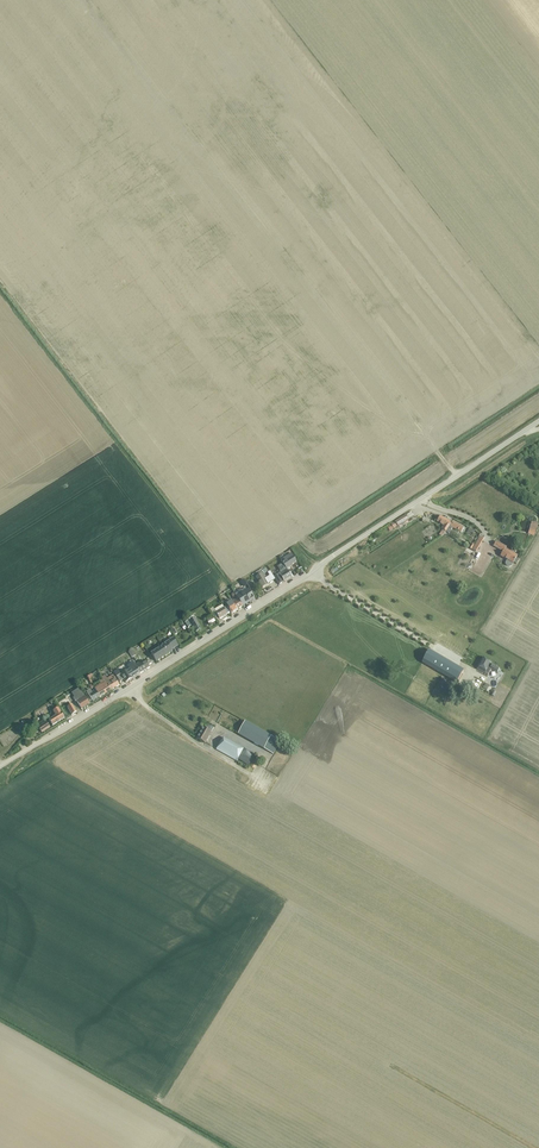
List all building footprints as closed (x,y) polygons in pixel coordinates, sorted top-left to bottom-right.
[(391,525),(394,529),(398,526),(399,527),(409,520),(406,515),(395,522),(396,522),(391,525)] [(437,522),(444,526),(442,530),(441,532),(444,534),(451,523),(441,516),(437,522)] [(538,523),(531,521),(529,529),(536,530),(538,523)] [(453,528),(461,533),(464,528),(453,522),(447,531),(450,533),(453,528)] [(475,545),(479,547),(483,539),(480,537),(475,545)] [(507,560),(506,563),(505,564),(506,564),(506,565),(507,566),(509,567),(510,567),(511,567),(511,566),(513,564),(514,562),(517,564),(519,560),(516,558),(518,556),(510,551),(505,549),(506,548),(496,542),(494,547),(503,552),(501,557),(507,560)] [(286,569),(297,562),(291,554),(281,560),(283,563),(286,569),(279,573),(284,582),(292,577),(286,569)] [(257,577),(256,578),(262,588),(267,585),(273,581),(275,580),(270,571),(267,572),(270,576),(267,578),(264,574),(262,575),(262,574),(258,576),(257,575),(256,576),(257,577)] [(278,574),(274,577),(279,584),(283,582),(278,574)] [(237,598),(243,606),(253,599),(248,591),(237,598)] [(237,598),(232,602),(237,610),(243,606),(237,598)] [(232,602),(226,605),(232,614),(237,610),(232,602)] [(216,613),(220,618),(230,612),(226,607),(216,613)] [(201,629),(194,617),(189,621),(196,632),(201,629)] [(151,654),(157,662),(172,652),(171,650),(178,646),(173,639),(163,646),(163,647),(151,654)] [(422,663),(457,683),(464,671),(429,650),(422,663)] [(492,663),(484,658),(477,670),(488,676),(491,670),(498,673),(500,669),(491,664),(492,663)] [(141,662),(135,666),(140,673),(150,667),(149,665),(152,663),(150,660),(147,662),(146,662),(143,664),(141,662)] [(119,672),(115,675),(120,682),(124,680),(126,683),(140,673),(135,666),(133,663),(128,666),(130,669),(121,675),(119,672)] [(107,685),(110,691),(119,685),(113,675),(107,678),(105,675),(101,677),(103,679),(107,685)] [(99,682),(101,685),(95,689),(95,690),(100,697),(110,691),(107,685),(103,679),(99,682)] [(100,697),(95,690),(88,694),(89,696),(87,697),(90,701),(92,700),(93,702),(100,697)] [(74,697),(73,698),(76,702),(76,701),(77,702),(82,709),(86,706),(89,704),(84,695),(82,692),(79,695),(74,697)] [(77,712),(72,705),(67,708),(72,716),(77,712)] [(49,721),(53,726),(65,719),(59,709),(53,712),(56,716),(49,721)] [(37,727),(41,733),(45,731),(50,728),(46,721),(37,727)] [(238,734),(273,754),(280,742),(245,722),(238,734)] [(203,728),(197,739),(205,744),(211,733),(203,728)] [(238,760),(248,766),(255,755),(223,738),(216,750),(237,761),(238,760)]
